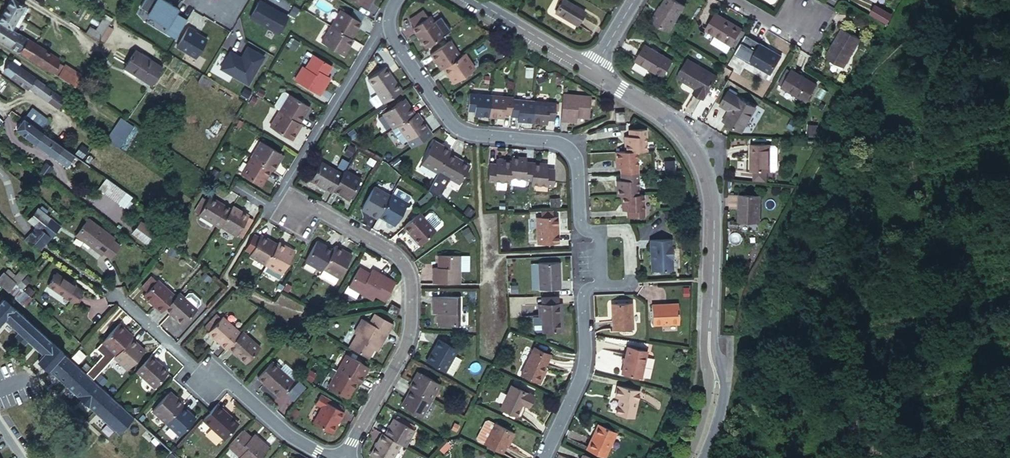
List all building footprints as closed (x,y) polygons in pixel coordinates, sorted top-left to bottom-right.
[(20,16),(25,7),(26,6),(17,0),(11,0),(7,8),(6,9),(19,17),(20,16)] [(190,19),(160,0),(145,0),(137,14),(177,39),(190,19)] [(289,17),(260,0),(251,19),(281,35),(289,17)] [(565,0),(556,16),(578,28),(586,13),(565,0)] [(650,23),(668,34),(684,9),(669,0),(666,0),(658,13),(656,12),(650,23)] [(876,5),(872,15),(884,20),(888,10),(876,5)] [(29,10),(25,7),(20,16),(24,18),(29,10)] [(0,19),(0,22),(11,29),(19,17),(6,9),(0,19)] [(360,22),(340,10),(331,27),(350,38),(360,22)] [(409,20),(413,27),(427,18),(422,11),(409,20)] [(108,15),(104,21),(111,25),(115,19),(108,15)] [(412,28),(425,48),(443,36),(429,16),(427,18),(413,27),(412,28)] [(715,16),(704,33),(730,48),(740,31),(715,16)] [(104,21),(93,38),(100,43),(101,40),(110,27),(111,25),(104,21)] [(11,29),(0,22),(0,41),(10,47),(18,34),(11,30),(11,29)] [(209,39),(189,26),(177,49),(198,59),(209,39)] [(110,27),(101,40),(107,45),(116,31),(110,27)] [(350,38),(331,27),(321,42),(341,54),(346,46),(348,47),(352,40),(350,38)] [(840,33),(824,61),(842,72),(858,44),(840,33)] [(27,40),(18,34),(10,47),(19,53),(27,40)] [(51,73),(57,64),(59,61),(27,40),(19,53),(51,73)] [(431,55),(441,71),(444,69),(460,58),(450,43),(431,55)] [(248,45),(242,55),(231,49),(222,68),(251,85),(267,58),(248,45)] [(760,45),(748,65),(769,78),(781,57),(760,45)] [(646,47),(637,61),(656,73),(664,58),(646,47)] [(133,49),(123,67),(151,84),(162,66),(133,49)] [(465,54),(460,58),(444,69),(449,76),(451,74),(457,83),(476,70),(465,54)] [(303,68),(295,82),(319,97),(327,83),(323,81),(325,77),(331,67),(313,56),(305,69),(303,68)] [(689,60),(678,78),(698,90),(695,94),(704,100),(717,77),(689,60)] [(39,81),(13,64),(6,75),(31,92),(32,91),(39,81)] [(63,68),(57,64),(51,73),(57,77),(62,70),(63,68)] [(368,79),(385,104),(401,93),(384,68),(368,79)] [(73,77),(62,70),(57,77),(69,84),(73,77)] [(451,74),(449,76),(454,85),(457,83),(451,74)] [(795,76),(784,94),(809,109),(820,91),(795,76)] [(69,84),(75,88),(79,80),(73,77),(69,84)] [(39,81),(32,91),(60,110),(67,101),(66,101),(57,94),(39,81)] [(730,92),(721,106),(728,110),(722,121),(741,132),(756,107),(730,92)] [(474,113),(474,118),(489,119),(491,98),(469,96),(467,112),(474,113)] [(289,97),(280,113),(300,124),(309,108),(289,97)] [(562,97),(559,122),(574,123),(575,119),(587,119),(589,99),(562,97)] [(491,98),(489,119),(503,120),(504,116),(510,117),(511,102),(512,99),(491,98)] [(382,115),(393,130),(398,127),(414,116),(409,108),(407,110),(401,101),(382,115)] [(517,119),(516,123),(531,124),(533,104),(511,102),(510,117),(510,119),(517,119)] [(533,104),(531,124),(546,126),(547,121),(554,122),(555,106),(533,104)] [(18,107),(14,112),(25,120),(29,115),(18,107)] [(29,115),(25,120),(40,131),(48,120),(33,109),(29,115)] [(280,113),(271,129),(292,141),(296,134),(295,133),(300,124),(280,113)] [(414,116),(398,127),(408,142),(427,129),(416,114),(414,116)] [(626,117),(621,117),(621,126),(617,126),(618,127),(627,126),(626,117)] [(40,131),(25,120),(17,130),(55,158),(63,149),(42,133),(40,131)] [(92,130),(98,134),(102,128),(97,124),(92,130)] [(102,128),(98,134),(105,139),(112,130),(104,124),(102,128)] [(112,130),(105,139),(119,149),(125,139),(112,130)] [(624,139),(624,154),(635,153),(645,153),(644,131),(628,132),(628,139),(624,139)] [(438,173),(449,154),(451,151),(434,141),(421,164),(438,173)] [(262,143),(251,160),(271,172),(275,165),(272,162),(278,153),(262,143)] [(67,167),(75,157),(63,149),(55,158),(67,167)] [(768,152),(750,151),(749,177),(752,177),(763,178),(767,178),(773,178),(775,176),(776,155),(774,152),(768,152)] [(281,155),(278,153),(272,162),(275,165),(281,155)] [(615,169),(619,169),(620,176),(635,175),(635,153),(624,154),(614,154),(615,169)] [(449,154),(438,173),(459,185),(469,166),(449,154)] [(509,157),(509,162),(508,178),(530,180),(531,163),(524,162),(524,158),(509,157)] [(251,160),(242,175),(262,187),(271,172),(251,160)] [(484,182),(507,183),(508,181),(508,178),(509,162),(493,161),(493,165),(486,165),(484,182)] [(546,163),(531,163),(530,180),(529,183),(550,185),(552,169),(546,168),(546,163)] [(312,182),(333,194),(334,192),(343,176),(323,164),(312,182)] [(42,174),(48,178),(54,170),(48,166),(42,174)] [(343,176),(334,192),(352,202),(362,183),(345,173),(343,176)] [(48,178),(43,175),(39,180),(44,183),(48,178)] [(620,182),(615,183),(616,197),(636,197),(635,175),(620,176),(620,182)] [(255,201),(260,187),(234,177),(229,191),(255,201)] [(763,178),(752,177),(752,185),(763,186),(763,178)] [(115,187),(106,181),(98,191),(117,205),(125,194),(115,187)] [(364,212),(379,220),(379,219),(391,198),(376,190),(364,212)] [(740,193),(740,220),(761,221),(762,194),(740,193)] [(392,197),(391,198),(379,219),(386,223),(387,220),(399,226),(409,207),(392,197)] [(636,197),(616,197),(617,212),(621,212),(622,220),(637,219),(636,197)] [(199,217),(219,229),(220,227),(230,211),(210,198),(208,202),(203,199),(195,212),(199,215),(199,217)] [(37,224),(51,236),(52,237),(61,226),(39,208),(30,219),(37,224)] [(232,208),(230,211),(220,227),(236,237),(237,236),(248,219),(232,208)] [(426,221),(421,215),(404,229),(421,248),(437,234),(426,221)] [(432,216),(426,221),(437,234),(443,228),(443,225),(435,216),(432,216)] [(540,218),(535,218),(536,245),(558,244),(557,217),(552,217),(540,218)] [(89,219),(77,235),(102,256),(103,254),(110,259),(120,247),(113,241),(115,239),(89,219)] [(248,219),(237,236),(241,239),(252,221),(248,219)] [(140,220),(131,232),(146,243),(155,231),(140,220)] [(397,228),(399,226),(387,220),(386,223),(397,228)] [(37,224),(26,238),(32,243),(40,249),(47,240),(51,236),(37,224)] [(248,257),(265,267),(277,247),(260,237),(248,257)] [(176,239),(172,245),(180,249),(183,244),(176,239)] [(651,273),(671,272),(671,261),(673,261),(673,248),(670,248),(670,240),(649,241),(651,273)] [(305,264),(321,274),(334,252),(317,243),(305,264)] [(277,247),(265,267),(261,273),(277,282),(293,256),(283,250),(284,248),(278,244),(277,247)] [(334,252),(321,274),(319,278),(335,288),(351,260),(341,255),(343,252),(336,248),(334,252)] [(353,258),(343,252),(341,255),(351,260),(353,258)] [(431,282),(459,283),(459,255),(438,254),(437,269),(432,269),(431,282)] [(537,263),(538,290),(561,289),(560,262),(537,263)] [(359,271),(349,289),(373,302),(385,280),(372,272),(369,277),(359,271)] [(8,291),(14,283),(3,273),(0,276),(0,283),(8,291)] [(84,288),(57,273),(46,290),(74,304),(84,288)] [(186,287),(178,280),(171,288),(179,294),(186,287)] [(142,297),(160,314),(164,311),(175,299),(157,282),(142,297)] [(190,290),(186,287),(179,294),(183,298),(190,290)] [(0,300),(0,320),(4,316),(42,352),(36,358),(48,369),(49,368),(119,433),(133,418),(112,398),(93,380),(83,371),(72,360),(4,295),(1,298),(0,300)] [(196,312),(178,295),(175,299),(164,311),(182,327),(196,312)] [(433,299),(433,315),(438,315),(438,328),(459,328),(460,299),(433,299)] [(540,300),(540,307),(559,306),(559,299),(540,300)] [(611,304),(612,331),(634,330),(633,303),(611,304)] [(652,304),(653,327),(679,325),(679,303),(652,304)] [(390,304),(386,313),(395,317),(400,309),(390,304)] [(559,306),(540,307),(541,336),(561,335),(559,306)] [(207,334),(226,350),(228,349),(240,335),(221,318),(219,320),(215,317),(204,328),(209,333),(207,334)] [(357,338),(349,351),(367,362),(373,352),(375,347),(380,350),(388,336),(362,321),(353,336),(357,338)] [(121,333),(122,332),(117,327),(101,344),(114,357),(129,341),(121,333)] [(129,341),(130,339),(122,332),(121,333),(129,341)] [(240,335),(228,349),(245,365),(259,350),(241,333),(240,335)] [(114,357),(113,358),(126,371),(142,354),(134,347),(136,345),(130,339),(129,341),(114,357)] [(438,341),(426,361),(451,376),(460,361),(452,356),(455,351),(438,341)] [(134,347),(142,354),(144,352),(136,345),(134,347)] [(533,347),(532,350),(550,358),(552,355),(533,347)] [(627,347),(620,376),(642,380),(649,352),(627,347)] [(532,350),(520,376),(540,386),(548,370),(545,368),(550,358),(532,350)] [(348,357),(338,374),(357,385),(360,386),(370,370),(348,357)] [(167,375),(150,358),(135,374),(153,390),(167,375)] [(271,364),(257,379),(278,398),(292,383),(271,364)] [(338,374),(329,388),(348,400),(357,385),(338,374)] [(413,384),(409,391),(411,392),(431,405),(441,388),(420,376),(415,385),(413,384)] [(523,421),(529,410),(535,397),(510,385),(499,410),(523,421)] [(617,386),(614,398),(619,399),(615,416),(634,420),(642,391),(617,386)] [(421,420),(431,405),(411,392),(401,408),(421,420)] [(174,404),(176,402),(168,394),(165,396),(174,404)] [(181,408),(182,407),(176,402),(174,404),(165,396),(151,412),(165,425),(181,408)] [(538,398),(535,397),(529,410),(532,411),(538,398)] [(326,404),(314,426),(332,436),(344,415),(326,404)] [(216,407),(209,414),(202,422),(223,441),(237,426),(216,407)] [(194,421),(181,408),(165,425),(178,438),(194,421)] [(394,421),(384,437),(399,447),(404,449),(413,433),(394,421)] [(494,424),(483,446),(503,456),(514,434),(494,424)] [(597,425),(591,436),(594,438),(600,426),(597,425)] [(585,451),(600,457),(607,457),(618,434),(600,426),(594,438),(591,436),(585,451)] [(241,432),(227,447),(238,457),(237,457),(260,457),(267,449),(255,438),(252,442),(249,438),(241,432)] [(384,437),(383,436),(371,456),(374,457),(393,457),(399,447),(384,437)] [(446,444),(439,451),(443,455),(450,448),(446,444)]
